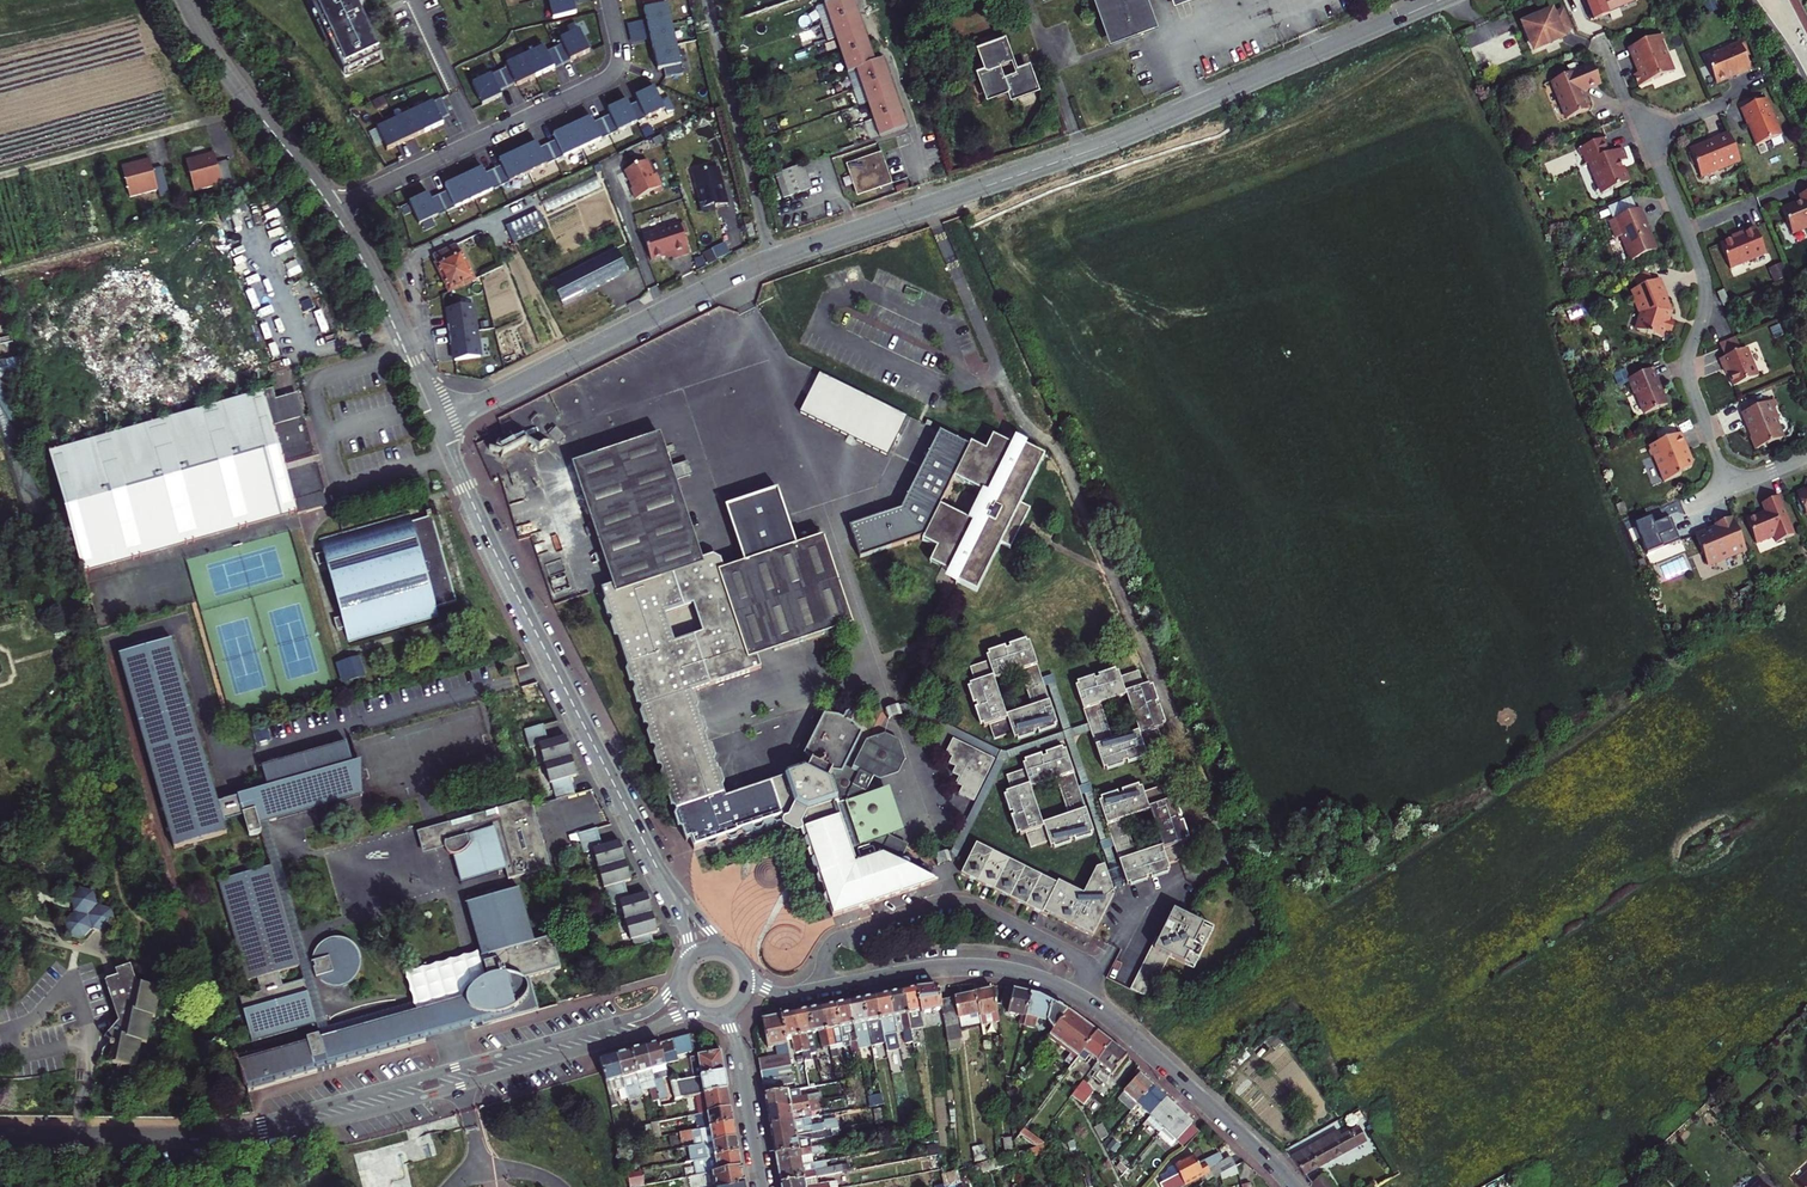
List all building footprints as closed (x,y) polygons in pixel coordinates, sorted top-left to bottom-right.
[(359,0),(313,0),(310,1),(344,74),(382,57),(366,24),(369,23),(364,11),(359,0)] [(554,18),(577,13),(575,0),(550,0),(554,18)] [(1104,4),(1100,6),(1115,45),(1119,47),(1153,34),(1155,29),(1144,0),(1102,0),(1104,4)] [(1705,1),(1709,10),(1720,5),(1717,0),(1706,0),(1705,1)] [(827,10),(840,48),(865,36),(853,1),(827,10)] [(683,74),(668,5),(644,10),(647,24),(652,43),(657,63),(658,70),(664,69),(666,78),(683,74)] [(1538,13),(1521,21),(1534,51),(1567,37),(1566,33),(1574,29),(1564,7),(1556,10),(1554,6),(1538,13)] [(564,43),(556,47),(563,64),(579,56),(591,51),(581,29),(562,38),(564,43)] [(1659,34),(1630,46),(1634,58),(1637,64),(1639,63),(1642,70),(1634,73),(1639,85),(1674,70),(1661,40),(1659,34)] [(908,134),(884,66),(877,69),(865,36),(840,48),(851,78),(859,75),(883,143),(908,134)] [(1754,67),(1742,40),(1728,46),(1730,50),(1719,55),(1713,52),(1709,62),(1718,82),(1730,77),(1730,76),(1735,74),(1739,72),(1740,73),(1754,67)] [(546,46),(526,54),(537,76),(551,69),(563,64),(556,47),(548,51),(546,46)] [(1018,80),(1006,84),(1002,72),(1013,68),(1006,47),(982,55),(989,76),(980,79),(989,104),(1010,97),(1013,105),(1024,101),(1038,96),(1030,73),(1017,77),(1018,80)] [(509,66),(501,69),(509,86),(517,82),(518,85),(527,81),(537,76),(526,54),(508,63),(509,66)] [(1587,96),(1583,94),(1581,90),(1579,86),(1599,78),(1592,63),(1551,79),(1566,117),(1588,108),(1588,107),(1589,103),(1587,96)] [(509,86),(501,69),(473,82),(484,104),(497,98),(503,95),(501,90),(509,86)] [(637,101),(630,105),(638,121),(664,109),(654,87),(646,91),(635,96),(637,101)] [(1781,132),(1765,96),(1739,108),(1746,124),(1748,123),(1750,127),(1757,143),(1781,132)] [(439,98),(374,128),(384,149),(398,143),(415,135),(432,127),(440,123),(438,118),(446,114),(439,98)] [(610,134),(638,121),(630,105),(629,105),(627,100),(617,104),(607,109),(610,114),(602,117),(610,134)] [(584,146),(610,134),(602,117),(593,122),(591,117),(583,120),(573,125),(584,146)] [(556,159),(584,146),(573,125),(562,130),(553,134),(555,139),(548,143),(556,159)] [(1741,160),(1729,131),(1713,138),(1713,139),(1709,141),(1691,149),(1702,176),(1741,160)] [(1579,146),(1586,161),(1590,160),(1602,191),(1628,181),(1623,169),(1619,167),(1618,165),(1616,161),(1626,157),(1621,146),(1607,152),(1601,137),(1579,146)] [(529,172),(556,159),(548,143),(539,147),(537,142),(529,145),(519,150),(529,172)] [(502,184),(529,172),(519,150),(509,154),(499,159),(501,165),(494,168),(502,184)] [(215,153),(183,161),(190,189),(222,181),(225,192),(234,189),(227,162),(218,165),(215,153)] [(151,159),(123,165),(130,197),(158,190),(160,197),(170,194),(163,167),(153,170),(151,159)] [(893,188),(883,159),(850,170),(860,199),(893,188)] [(811,186),(802,161),(781,169),(789,193),(811,186)] [(648,162),(626,173),(631,183),(634,190),(632,191),(637,201),(663,188),(657,176),(655,177),(648,162)] [(475,197),(502,184),(494,168),(485,172),(482,167),(476,170),(465,175),(475,197)] [(730,207),(720,171),(696,178),(703,202),(700,203),(703,212),(717,208),(717,210),(723,209),(730,207)] [(447,209),(475,197),(465,175),(454,180),(444,185),(447,190),(440,193),(447,209)] [(1801,193),(1803,200),(1799,201),(1796,203),(1795,201),(1782,207),(1792,232),(1806,226),(1806,190),(1801,193)] [(418,223),(447,209),(440,193),(430,197),(428,192),(420,196),(408,201),(418,223)] [(1647,223),(1640,207),(1609,219),(1616,236),(1622,234),(1632,259),(1657,248),(1650,232),(1649,232),(1648,228),(1646,224),(1647,223)] [(538,215),(506,229),(513,245),(545,230),(538,215)] [(682,225),(645,237),(653,261),(669,256),(673,255),(675,260),(692,254),(682,225)] [(1737,236),(1721,243),(1731,267),(1766,253),(1755,226),(1739,232),(1741,235),(1737,236)] [(483,239),(478,230),(464,237),(469,246),(483,239)] [(455,244),(433,255),(443,276),(450,289),(472,278),(455,244)] [(709,263),(732,254),(728,244),(705,252),(709,263)] [(629,272),(619,250),(552,282),(563,304),(576,298),(575,295),(580,293),(580,295),(598,286),(629,272)] [(1789,276),(1784,264),(1771,269),(1776,282),(1789,276)] [(1647,267),(1632,274),(1636,285),(1652,279),(1647,267)] [(1641,308),(1638,325),(1641,330),(1663,334),(1664,329),(1671,330),(1673,315),(1668,314),(1669,310),(1669,309),(1664,296),(1666,295),(1658,276),(1652,279),(1636,285),(1632,286),(1641,308)] [(1727,290),(1720,293),(1725,304),(1725,305),(1732,302),(1731,301),(1727,290)] [(455,361),(480,357),(473,306),(447,309),(449,318),(450,325),(447,326),(450,346),(452,345),(453,351),(455,361)] [(1778,320),(1769,324),(1773,332),(1781,329),(1778,320)] [(1732,336),(1718,341),(1724,355),(1740,349),(1735,335),(1732,336)] [(1724,355),(1718,357),(1722,367),(1725,366),(1727,372),(1732,384),(1757,374),(1746,346),(1740,349),(1724,355)] [(0,362),(0,382),(27,377),(23,357),(0,362)] [(1653,364),(1628,374),(1634,389),(1635,389),(1644,409),(1667,400),(1660,384),(1658,379),(1659,379),(1653,364)] [(1625,367),(1617,370),(1620,376),(1628,372),(1625,367)] [(907,418),(822,375),(803,412),(889,455),(907,418)] [(277,396),(273,385),(84,440),(49,451),(83,570),(296,508),(297,511),(307,508),(304,497),(306,493),(323,488),(326,487),(319,461),(316,460),(314,455),(313,450),(314,446),(304,412),(298,410),(296,403),(292,401),(279,404),(277,396)] [(296,403),(298,410),(304,412),(298,390),(277,396),(279,404),(292,401),(296,403)] [(1769,399),(1741,410),(1749,431),(1751,434),(1748,435),(1752,446),(1757,444),(1781,434),(1773,416),(1775,415),(1771,404),(1769,399)] [(1034,505),(1024,501),(1047,452),(1028,443),(1028,442),(1017,436),(1013,444),(993,435),(989,445),(974,438),(973,441),(944,427),(905,506),(854,523),(856,529),(864,555),(928,534),(926,538),(941,545),(931,564),(942,569),(950,573),(945,582),(952,585),(958,588),(962,580),(981,589),(1005,541),(1014,546),(1023,529),(1034,505)] [(1679,429),(1648,442),(1649,445),(1648,448),(1649,453),(1653,454),(1663,479),(1680,472),(1681,468),(1690,464),(1694,456),(1686,453),(1684,450),(1682,444),(1685,443),(1679,429)] [(501,434),(479,444),(488,466),(537,445),(531,430),(528,431),(530,437),(520,441),(516,431),(502,437),(501,434)] [(702,567),(660,437),(571,467),(615,596),(702,567)] [(1797,488),(1806,513),(1806,484),(1797,488)] [(306,493),(304,497),(307,508),(327,502),(323,488),(306,493)] [(725,507),(745,565),(799,546),(779,489),(725,507)] [(1794,531),(1778,492),(1760,500),(1765,511),(1759,513),(1756,510),(1745,515),(1756,540),(1773,534),(1775,539),(1794,531)] [(1623,497),(1616,500),(1619,509),(1627,505),(1623,497)] [(1649,518),(1635,523),(1647,554),(1680,540),(1674,525),(1672,520),(1686,514),(1680,499),(1647,513),(1649,518)] [(307,564),(315,561),(331,613),(322,615),(326,628),(334,625),(339,640),(428,613),(425,603),(445,598),(433,556),(421,513),(420,514),(419,511),(415,512),(415,515),(399,520),(396,510),(307,536),(311,550),(303,552),(307,564)] [(1730,553),(1745,547),(1731,513),(1712,520),(1714,525),(1710,526),(1707,527),(1707,526),(1694,532),(1706,561),(1730,551),(1730,553)] [(763,831),(764,827),(767,830),(772,828),(774,824),(777,826),(783,824),(784,821),(789,819),(791,816),(796,819),(802,822),(801,824),(803,830),(801,832),(803,838),(806,840),(804,843),(807,849),(810,851),(808,854),(810,860),(813,861),(811,864),(814,870),(817,872),(818,877),(816,879),(819,886),(822,887),(825,897),(823,900),(825,906),(829,908),(832,919),(929,887),(926,878),(907,868),(907,867),(907,866),(906,865),(905,865),(904,864),(903,864),(902,865),(901,865),(897,864),(880,854),(855,863),(856,850),(841,807),(831,780),(832,776),(839,776),(843,768),(847,763),(848,763),(856,749),(854,748),(860,737),(849,727),(839,722),(826,719),(807,755),(810,758),(813,761),(808,770),(787,777),(779,791),(774,788),(742,799),(736,795),(727,798),(726,795),(692,692),(762,669),(757,654),(754,655),(752,649),(771,643),(774,651),(817,637),(852,625),(823,538),(799,546),(745,565),(746,566),(735,570),(734,568),(723,572),(720,563),(713,558),(702,562),(703,569),(614,597),(610,596),(608,590),(601,592),(678,816),(687,842),(691,841),(695,850),(707,846),(711,848),(717,846),(719,842),(727,840),(731,842),(737,839),(739,836),(743,835),(746,837),(753,834),(753,831),(756,833),(763,831)] [(166,637),(113,651),(171,845),(224,831),(220,820),(241,814),(247,833),(259,830),(257,821),(267,818),(359,791),(348,754),(343,738),(258,763),(264,784),(214,799),(166,637)] [(990,659),(973,665),(977,680),(972,681),(986,725),(992,723),(998,743),(1059,723),(1052,704),(1035,710),(1007,719),(992,674),(1020,664),(1037,659),(1031,639),(988,654),(990,659)] [(352,658),(331,664),(335,679),(356,673),(352,658)] [(1020,664),(1022,669),(1035,665),(1039,664),(1037,659),(1020,664)] [(1144,684),(1138,664),(1077,684),(1083,702),(1100,697),(1129,687),(1144,732),(1115,742),(1098,747),(1104,768),(1147,754),(1145,748),(1163,742),(1158,727),(1163,725),(1149,682),(1144,684)] [(1046,700),(1035,665),(1022,669),(1034,705),(1046,700)] [(1085,708),(1089,706),(1102,702),(1100,697),(1083,702),(1085,708)] [(1051,699),(1046,700),(1034,705),(1035,710),(1052,704),(1051,699)] [(1113,738),(1102,702),(1089,706),(1101,742),(1113,738)] [(262,722),(248,726),(253,742),(267,737),(262,722)] [(551,783),(556,800),(575,795),(570,777),(577,776),(575,770),(571,756),(567,742),(566,737),(548,742),(544,724),(525,730),(530,747),(539,745),(544,764),(550,783),(551,783)] [(247,729),(232,733),(235,742),(249,738),(247,729)] [(881,736),(867,741),(854,767),(876,776),(881,782),(899,777),(906,761),(900,743),(885,734),(881,736)] [(961,794),(975,801),(997,760),(956,738),(948,753),(955,757),(951,763),(958,767),(954,774),(961,777),(958,784),(964,787),(961,794)] [(1096,743),(1098,747),(1115,742),(1113,738),(1101,742),(1096,743)] [(1042,828),(1027,783),(1056,773),(1074,767),(1067,748),(1025,762),(1027,767),(1008,773),(1013,789),(1008,790),(1022,834),(1028,832),(1034,851),(1095,831),(1088,812),(1071,818),(1042,828)] [(348,754),(359,791),(360,791),(358,767),(354,753),(348,754)] [(867,797),(876,776),(854,767),(843,768),(839,776),(832,776),(831,780),(841,807),(867,797)] [(1070,774),(1075,772),(1074,767),(1056,773),(1058,778),(1070,774)] [(1082,810),(1070,774),(1058,778),(1069,814),(1082,810)] [(1093,935),(1115,893),(1112,885),(1126,880),(1128,883),(1170,869),(1168,863),(1186,857),(1181,842),(1186,840),(1172,798),(1167,800),(1160,780),(1100,799),(1106,818),(1123,812),(1152,803),(1167,848),(1138,858),(1121,863),(1122,866),(1108,871),(1106,864),(1097,867),(1084,892),(1061,880),(1052,880),(979,842),(969,863),(964,871),(970,875),(987,883),(1005,893),(1023,902),(1038,910),(1049,916),(1051,913),(1056,915),(1088,932),(1093,935)] [(904,834),(889,790),(867,797),(841,807),(856,850),(891,838),(904,834)] [(550,868),(531,800),(417,832),(423,854),(445,848),(445,849),(446,849),(446,850),(446,851),(447,851),(447,852),(448,852),(448,853),(449,853),(449,854),(450,854),(450,855),(451,855),(452,855),(453,855),(453,856),(461,883),(506,870),(508,880),(550,868)] [(1082,810),(1069,814),(1071,818),(1088,812),(1087,808),(1082,810)] [(1125,818),(1123,812),(1106,818),(1108,823),(1112,822),(1125,818)] [(267,818),(257,821),(259,830),(269,862),(299,962),(303,976),(316,1020),(323,1040),(416,1014),(413,1004),(330,1027),(267,818)] [(1136,854),(1125,818),(1112,822),(1124,858),(1136,854)] [(606,888),(610,904),(619,902),(629,899),(624,882),(630,881),(629,875),(621,848),(620,842),(603,847),(597,828),(579,834),(584,852),(593,850),(604,889),(606,888)] [(891,838),(856,850),(855,863),(880,854),(897,864),(908,848),(891,838)] [(1120,859),(1121,863),(1138,858),(1136,854),(1124,858),(1120,859)] [(214,879),(245,979),(264,973),(269,986),(238,996),(251,1039),(316,1020),(303,976),(282,982),(278,969),(299,962),(269,862),(214,879)] [(107,907),(95,904),(90,890),(78,886),(66,896),(71,911),(60,921),(64,934),(79,938),(89,928),(102,930),(111,921),(107,907)] [(520,889),(466,904),(487,978),(486,978),(484,980),(483,980),(478,983),(477,984),(476,985),(475,985),(475,986),(473,987),(472,988),(472,989),(471,989),(471,990),(469,991),(468,993),(467,994),(467,995),(466,996),(466,997),(466,998),(465,999),(465,1000),(465,1001),(466,1002),(466,1003),(466,1004),(466,1005),(467,1006),(467,1007),(468,1007),(468,1008),(469,1009),(470,1010),(471,1011),(472,1012),(473,1012),(473,1013),(474,1013),(475,1014),(476,1014),(477,1015),(478,1015),(479,1015),(479,1016),(480,1016),(481,1016),(482,1016),(483,1016),(484,1016),(485,1016),(486,1019),(487,1025),(538,1010),(529,979),(561,970),(552,938),(535,943),(520,889)] [(632,940),(635,949),(654,943),(652,938),(651,935),(658,933),(656,928),(652,913),(649,903),(646,894),(629,899),(619,902),(625,921),(630,940),(632,940)] [(1160,938),(1157,936),(1149,954),(1131,989),(1149,997),(1170,956),(1194,968),(1213,928),(1179,912),(1178,915),(1173,912),(1160,938)] [(310,958),(312,957),(316,972),(315,973),(316,974),(317,976),(319,977),(320,978),(321,979),(323,980),(325,981),(326,982),(328,982),(329,983),(331,983),(333,983),(335,983),(336,983),(338,983),(340,983),(342,983),(343,982),(345,982),(347,981),(348,980),(350,979),(351,978),(352,977),(354,976),(355,974),(356,973),(357,972),(358,970),(358,969),(359,967),(360,965),(360,963),(360,962),(361,960),(361,958),(361,956),(360,955),(360,953),(360,951),(359,950),(358,948),(358,946),(357,945),(356,943),(355,942),(354,941),(352,940),(351,938),(350,937),(348,936),(347,936),(345,935),(343,934),(342,934),(340,933),(338,933),(336,933),(335,933),(333,933),(331,933),(329,934),(328,934),(326,935),(325,936),(323,936),(321,937),(320,938),(319,940),(317,941),(316,942),(315,943),(314,945),(313,946),(312,948),(312,950),(311,951),(311,953),(311,955),(310,956),(310,958)] [(138,985),(131,966),(116,971),(117,978),(107,981),(106,983),(119,1022),(105,1038),(110,1043),(103,1050),(100,1062),(136,1069),(141,1043),(147,1044),(153,1018),(156,1019),(162,990),(138,985)] [(924,1012),(945,1008),(943,995),(941,984),(931,985),(919,987),(923,1010),(924,1012)] [(986,1013),(999,1010),(993,986),(986,987),(978,989),(982,1011),(983,1017),(987,1017),(986,1013)] [(1026,1024),(1034,993),(1021,989),(1009,986),(1004,1001),(1014,1004),(1012,1011),(1025,1014),(1023,1023),(1026,1024)] [(923,1010),(919,987),(913,988),(905,990),(911,1022),(916,1021),(914,1012),(923,1010)] [(982,1011),(978,989),(962,992),(943,995),(945,1008),(948,1025),(962,1022),(960,1015),(982,1011)] [(904,1023),(911,1022),(905,990),(898,991),(891,993),(895,1015),(902,1014),(904,1023)] [(884,994),(877,995),(887,1042),(888,1049),(902,1047),(895,1015),(891,993),(884,994)] [(1034,993),(1026,1024),(1036,1027),(1039,1016),(1050,1019),(1051,1019),(1056,1001),(1045,996),(1034,993)] [(863,998),(872,1044),(873,1045),(887,1042),(877,995),(870,997),(863,998)] [(859,1047),(872,1044),(863,998),(857,999),(850,1001),(859,1047)] [(465,1000),(416,1014),(427,1035),(423,1035),(424,1037),(486,1019),(485,1016),(484,1016),(483,1016),(482,1016),(481,1016),(480,1016),(479,1016),(479,1015),(478,1015),(477,1015),(476,1014),(475,1014),(474,1013),(473,1013),(473,1012),(472,1012),(471,1011),(470,1010),(469,1009),(468,1008),(468,1007),(467,1007),(467,1006),(466,1005),(466,1004),(466,1003),(466,1002),(465,1001),(465,1000)] [(844,1046),(851,1045),(853,1052),(854,1051),(855,1059),(861,1058),(859,1047),(850,1001),(844,1002),(836,1004),(844,1044),(844,1046)] [(1067,1007),(1056,1001),(1051,1019),(1062,1021),(1071,1010),(1067,1007)] [(837,1046),(844,1044),(836,1004),(830,1005),(823,1006),(829,1038),(831,1046),(832,1055),(838,1054),(837,1046)] [(829,1038),(823,1006),(817,1007),(810,1009),(814,1032),(821,1031),(822,1040),(829,1038)] [(818,1050),(814,1032),(810,1009),(803,1010),(796,1011),(803,1044),(804,1051),(806,1059),(812,1058),(810,1051),(818,1050)] [(1071,1010),(1062,1021),(1056,1030),(1051,1036),(1073,1052),(1067,1059),(1074,1064),(1080,1055),(1099,1030),(1084,1019),(1071,1010)] [(782,1014),(786,1037),(792,1036),(794,1045),(803,1044),(796,1011),(789,1013),(782,1014)] [(265,1051),(235,1057),(243,1073),(249,1092),(425,1042),(424,1037),(423,1035),(427,1035),(416,1014),(323,1040),(320,1041),(319,1037),(307,1040),(308,1044),(266,1056),(265,1051)] [(772,1016),(762,1018),(767,1047),(775,1046),(777,1055),(760,1058),(762,1071),(792,1065),(786,1037),(782,1014),(776,1016),(772,1016)] [(1062,1021),(1051,1019),(1050,1019),(1048,1023),(1056,1030),(1062,1021)] [(906,1031),(912,1029),(911,1022),(904,1023),(906,1031)] [(997,1024),(985,1024),(985,1034),(997,1034),(997,1024)] [(912,1029),(906,1031),(901,1032),(903,1042),(914,1039),(912,1029)] [(1091,1054),(1100,1060),(1114,1042),(1107,1036),(1099,1030),(1080,1055),(1087,1060),(1091,1054)] [(678,1054),(695,1049),(691,1033),(673,1038),(677,1051),(678,1054)] [(673,1038),(660,1041),(664,1054),(677,1051),(673,1038)] [(831,1046),(829,1038),(822,1040),(824,1047),(831,1046)] [(663,1073),(669,1071),(666,1061),(664,1055),(664,1054),(660,1041),(653,1043),(645,1045),(659,1094),(660,1098),(670,1096),(663,1073)] [(1100,1060),(1116,1073),(1130,1053),(1123,1048),(1114,1042),(1100,1060)] [(804,1051),(803,1044),(794,1045),(796,1053),(804,1051)] [(652,1096),(659,1094),(645,1045),(639,1047),(632,1049),(642,1086),(649,1084),(652,1096)] [(642,1086),(632,1049),(624,1051),(615,1053),(624,1084),(627,1095),(643,1091),(642,1086)] [(720,1049),(699,1053),(692,1055),(696,1076),(724,1071),(723,1061),(720,1049)] [(677,1051),(664,1054),(664,1055),(666,1061),(679,1059),(678,1054),(677,1051)] [(612,1087),(624,1084),(615,1053),(609,1055),(599,1058),(603,1073),(611,1103),(616,1102),(612,1087)] [(762,1071),(764,1079),(778,1076),(794,1073),(792,1065),(762,1071)] [(696,1076),(671,1080),(676,1097),(695,1093),(727,1087),(726,1081),(724,1071),(696,1076)] [(780,1084),(795,1080),(794,1073),(778,1076),(780,1084)] [(1125,1089),(1138,1102),(1153,1085),(1147,1080),(1140,1073),(1125,1089)] [(764,1079),(765,1086),(780,1084),(778,1076),(764,1079)] [(1093,1084),(1086,1078),(1075,1093),(1087,1102),(1096,1089),(1093,1084)] [(801,1088),(781,1092),(780,1084),(765,1086),(767,1099),(769,1109),(823,1100),(824,1099),(823,1092),(803,1096),(801,1088)] [(1151,1113),(1166,1097),(1160,1092),(1153,1085),(1138,1102),(1151,1113)] [(695,1093),(698,1112),(731,1106),(729,1098),(727,1087),(695,1093)] [(1135,1106),(1138,1102),(1125,1089),(1120,1094),(1134,1106),(1135,1106)] [(1147,1117),(1161,1130),(1179,1109),(1173,1104),(1166,1097),(1151,1113),(1147,1117)] [(771,1117),(772,1124),(813,1116),(812,1109),(824,1107),(823,1100),(769,1109),(771,1117)] [(1138,1102),(1135,1106),(1147,1117),(1151,1113),(1138,1102)] [(732,1116),(731,1106),(698,1112),(694,1113),(694,1117),(697,1129),(733,1122),(732,1116)] [(1187,1147),(1201,1130),(1190,1120),(1179,1109),(1161,1130),(1159,1131),(1172,1143),(1177,1137),(1187,1147)] [(915,1113),(903,1116),(906,1125),(917,1123),(915,1113)] [(773,1131),(775,1139),(833,1128),(840,1127),(838,1117),(827,1119),(827,1122),(814,1125),(813,1116),(772,1124),(773,1131)] [(658,1119),(651,1121),(655,1136),(662,1135),(658,1119)] [(696,1143),(736,1136),(735,1130),(733,1122),(697,1129),(681,1131),(682,1140),(695,1138),(696,1143)] [(1367,1137),(1360,1126),(1342,1136),(1331,1142),(1327,1136),(1292,1155),(1300,1165),(1306,1173),(1318,1165),(1367,1137)] [(776,1147),(778,1154),(812,1147),(813,1147),(812,1140),(834,1136),(833,1128),(775,1139),(776,1147)] [(1342,1136),(1339,1130),(1327,1136),(1331,1142),(1342,1136)] [(689,1145),(692,1160),(739,1151),(737,1144),(736,1136),(696,1143),(689,1145)] [(624,1141),(627,1156),(638,1154),(635,1139),(624,1141)] [(1045,1144),(1028,1149),(1031,1159),(1048,1154),(1045,1144)] [(812,1147),(778,1154),(779,1162),(780,1169),(802,1165),(801,1157),(814,1154),(812,1147)] [(1176,1162),(1181,1172),(1161,1182),(1164,1186),(1178,1186),(1212,1169),(1211,1167),(1211,1166),(1226,1157),(1224,1153),(1222,1149),(1207,1158),(1208,1161),(1201,1165),(1199,1162),(1194,1153),(1176,1162)] [(739,1151),(692,1160),(690,1160),(693,1175),(741,1166),(740,1160),(739,1151)] [(986,1158),(985,1151),(976,1153),(977,1160),(986,1158)] [(630,1171),(638,1170),(641,1169),(638,1154),(627,1156),(630,1171)] [(802,1165),(815,1162),(814,1154),(801,1157),(802,1165)] [(1226,1157),(1211,1166),(1211,1167),(1212,1169),(1215,1175),(1223,1171),(1239,1162),(1235,1154),(1227,1158),(1226,1157)] [(802,1165),(780,1169),(782,1176),(783,1183),(818,1177),(829,1175),(852,1170),(850,1163),(829,1167),(827,1160),(815,1162),(802,1165)] [(1239,1162),(1223,1171),(1225,1181),(1243,1172),(1240,1162),(1239,1162)] [(1311,1180),(1323,1172),(1318,1165),(1306,1173),(1311,1180)] [(741,1166),(693,1175),(685,1177),(686,1186),(743,1186),(745,1186),(743,1178),(741,1166)] [(631,1172),(633,1186),(650,1183),(648,1169),(631,1172)] [(1791,1185),(1792,1186),(1806,1186),(1806,1171),(1791,1185)] [(1336,1183),(1332,1185),(1323,1172),(1311,1180),(1316,1186),(1339,1186),(1336,1183)] [(831,1182),(829,1175),(818,1177),(819,1185),(831,1182)] [(831,1182),(819,1185),(818,1177),(783,1183),(784,1186),(832,1186),(831,1182)]
